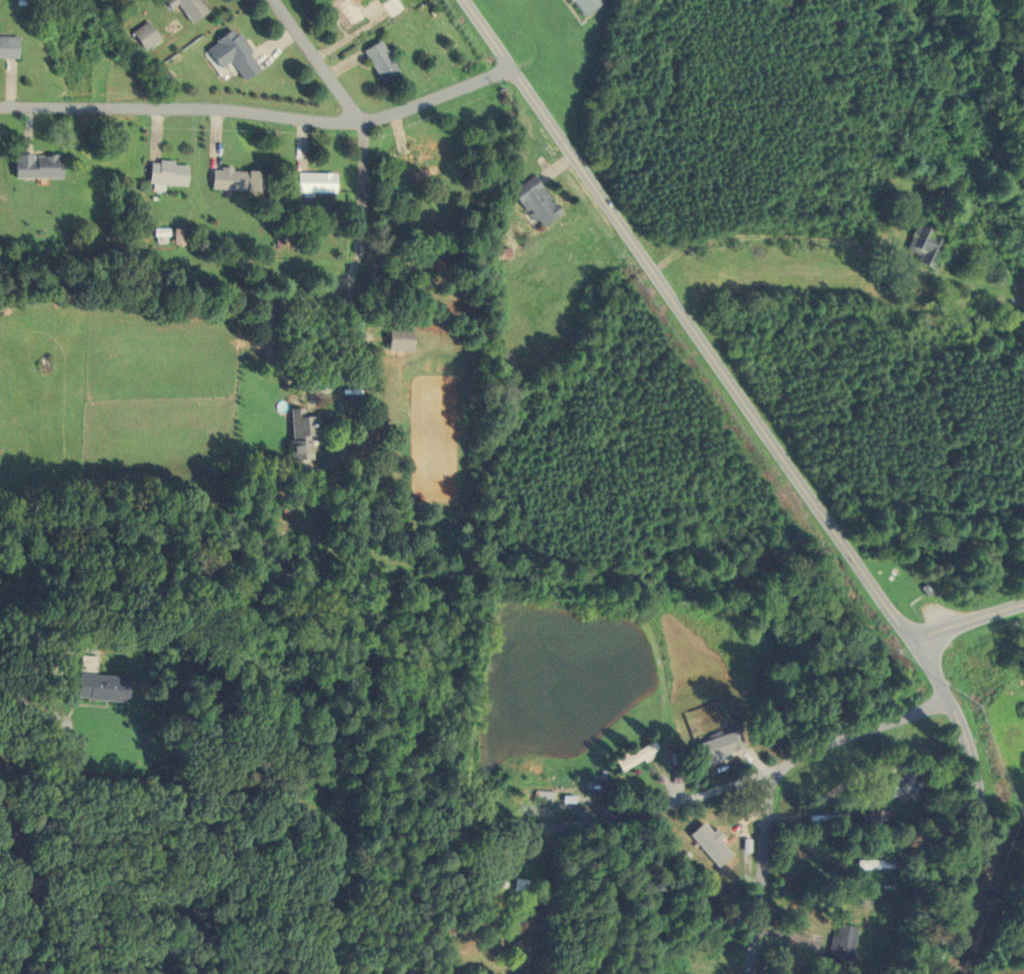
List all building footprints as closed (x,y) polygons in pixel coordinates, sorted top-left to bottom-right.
[(196,0),(164,0),(168,5),(172,3),(186,23),(203,11),(196,0)] [(340,29),(362,17),(352,0),(334,0),(326,5),(340,29)] [(395,0),(385,0),(379,5),(389,18),(402,9),(395,0)] [(573,17),(599,1),(599,0),(563,0),(573,17)] [(156,41),(145,22),(128,32),(138,50),(156,41)] [(238,80),(256,70),(233,29),(202,47),(214,69),(227,61),(238,80)] [(0,37),(0,58),(12,58),(12,37),(0,37)] [(383,50),(377,40),(360,50),(379,82),(397,72),(385,50),(383,50)] [(397,152),(400,171),(438,164),(435,145),(397,152)] [(58,179),(58,155),(9,155),(9,179),(58,179)] [(182,163),(146,163),(146,185),(182,185),(182,163)] [(258,170),(208,169),(207,191),(258,192),(258,170)] [(331,192),(331,174),(292,174),(292,192),(331,192)] [(556,215),(534,176),(510,189),(532,228),(556,215)] [(929,268),(937,234),(909,227),(904,252),(913,254),(910,264),(929,268)] [(383,351),(410,351),(410,329),(384,329),(383,351)] [(284,458),(308,458),(308,417),(300,417),(300,409),(284,409),(284,458)] [(77,655),(75,662),(90,665),(91,658),(77,655)] [(121,675),(70,673),(69,698),(120,700),(121,675)] [(696,766),(742,751),(735,729),(689,743),(696,766)] [(614,760),(620,772),(656,754),(650,742),(614,760)] [(898,778),(881,778),(881,797),(916,797),(916,772),(898,772),(898,778)] [(526,781),(516,781),(516,788),(509,788),(509,800),(551,800),(551,790),(526,790),(526,781)] [(880,827),(880,811),(861,811),(861,827),(880,827)] [(705,827),(695,820),(685,837),(716,857),(732,833),(710,819),(705,827)] [(897,859),(854,859),(854,869),(897,869),(897,859)] [(855,927),(833,923),(827,961),(849,965),(855,927)]
